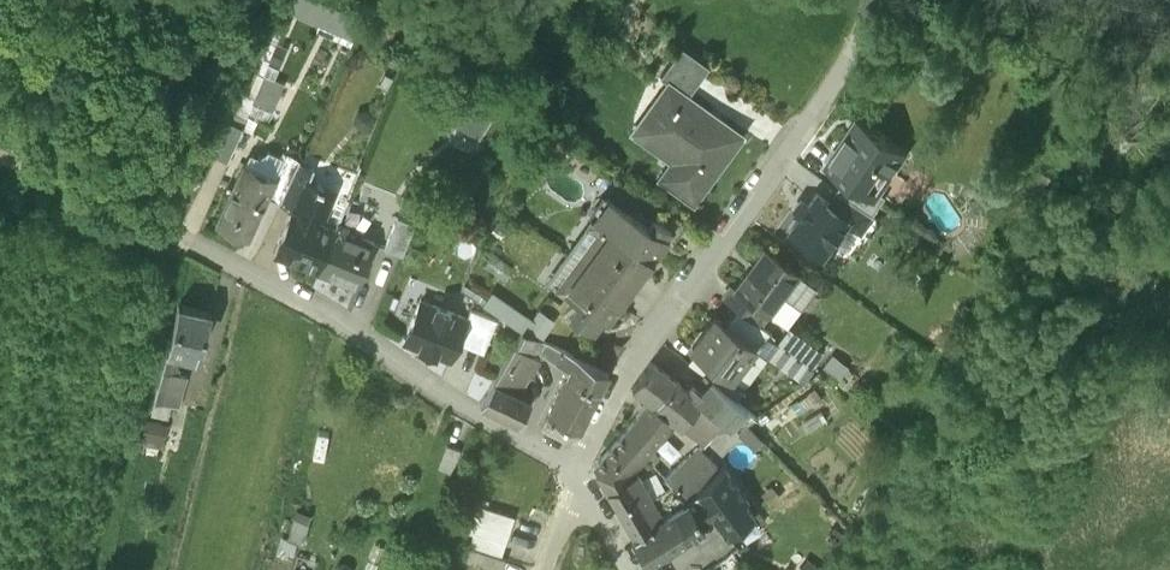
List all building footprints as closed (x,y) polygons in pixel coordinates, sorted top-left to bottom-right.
[(288,17),(351,41),(360,16),(317,0),(294,0),(288,17)] [(274,45),(246,113),(266,121),(281,85),(274,83),(287,50),(274,45)] [(688,93),(708,64),(681,45),(660,75),(668,81),(669,80),(688,93)] [(673,181),(694,196),(706,180),(708,182),(743,133),(688,93),(669,80),(668,81),(640,121),(691,157),(673,181)] [(497,107),(457,84),(441,114),(480,136),(497,107)] [(874,196),(879,188),(906,149),(858,117),(826,164),(846,178),(874,196)] [(285,151),(272,176),(275,177),(266,195),(278,201),(279,200),(299,158),(285,151)] [(313,164),(299,158),(279,200),(291,206),(303,178),(306,179),(313,164)] [(272,176),(243,163),(216,222),(247,236),(266,195),(275,177),(272,176)] [(314,182),(306,179),(303,178),(291,206),(274,248),(318,266),(334,226),(321,221),(333,190),(321,185),(322,182),(316,179),(314,182)] [(846,178),(837,189),(874,213),(887,194),(879,188),(874,196),(846,178)] [(673,181),(669,186),(691,201),(694,196),(673,181)] [(666,236),(669,238),(674,242),(688,222),(641,189),(627,208),(649,223),(654,216),(672,228),(666,236)] [(851,218),(848,223),(861,232),(874,213),(837,189),(829,201),(851,218)] [(817,192),(789,229),(823,255),(848,223),(851,218),(829,201),(817,192)] [(609,196),(549,282),(578,302),(569,314),(592,330),(601,318),(608,323),(621,305),(619,304),(650,260),(652,261),(669,238),(666,236),(672,228),(654,216),(649,223),(627,208),(609,196)] [(384,246),(402,253),(414,222),(396,215),(384,246)] [(372,241),(334,226),(318,266),(355,282),(372,241)] [(765,249),(735,290),(766,313),(797,272),(765,249)] [(494,291),(488,306),(537,328),(543,313),(494,291)] [(466,317),(420,299),(404,340),(449,358),(466,317)] [(172,351),(193,356),(201,331),(204,332),(210,309),(178,302),(166,350),(172,351)] [(754,347),(752,349),(759,354),(773,334),(739,308),(730,321),(752,337),(748,342),(754,347)] [(471,340),(490,348),(502,318),(484,311),(471,340)] [(715,318),(693,348),(731,377),(752,349),(754,347),(748,342),(752,337),(730,321),(725,326),(715,318)] [(819,351),(790,328),(780,343),(810,366),(819,351)] [(516,345),(530,354),(534,347),(558,358),(562,349),(524,332),(516,345)] [(509,358),(529,374),(538,359),(530,354),(516,345),(509,358)] [(176,368),(171,359),(172,351),(166,350),(158,386),(171,390),(175,372),(176,368)] [(608,369),(577,356),(567,375),(598,390),(608,369)] [(860,377),(832,356),(821,370),(849,391),(860,377)] [(509,358),(494,382),(517,394),(529,374),(509,358)] [(700,401),(696,398),(651,362),(632,389),(650,402),(673,420),(681,426),(700,401)] [(158,386),(157,386),(150,416),(168,420),(171,406),(180,408),(188,375),(175,372),(171,390),(158,386)] [(598,390),(567,375),(558,393),(589,409),(598,390)] [(700,401),(713,411),(728,394),(711,381),(696,398),(700,401)] [(482,405),(519,422),(530,401),(517,394),(494,382),(482,405)] [(589,409),(558,393),(547,415),(578,431),(589,409)] [(700,401),(681,426),(701,443),(703,441),(705,443),(709,439),(723,449),(738,429),(713,411),(700,401)] [(594,469),(606,492),(637,473),(634,467),(673,420),(650,402),(594,469)] [(570,439),(575,436),(578,431),(547,415),(541,427),(557,436),(558,433),(570,439)] [(168,427),(147,422),(142,443),(163,448),(168,427)] [(697,447),(685,459),(697,470),(709,458),(697,447)] [(687,501),(696,494),(695,492),(719,469),(709,458),(697,470),(685,459),(666,477),(673,486),(687,501)] [(719,469),(695,492),(696,494),(715,518),(727,535),(754,514),(745,501),(749,498),(724,465),(719,469)] [(663,517),(652,498),(637,473),(606,492),(634,535),(663,517)] [(670,512),(687,501),(673,486),(652,498),(663,517),(670,512)] [(696,494),(687,501),(703,526),(715,518),(696,494)] [(687,501),(670,512),(686,537),(703,526),(687,501)] [(634,535),(650,560),(686,537),(670,512),(663,517),(634,535)] [(310,525),(297,520),(289,543),(302,548),(310,525)] [(459,562),(484,569),(503,569),(505,561),(464,548),(459,562)]
